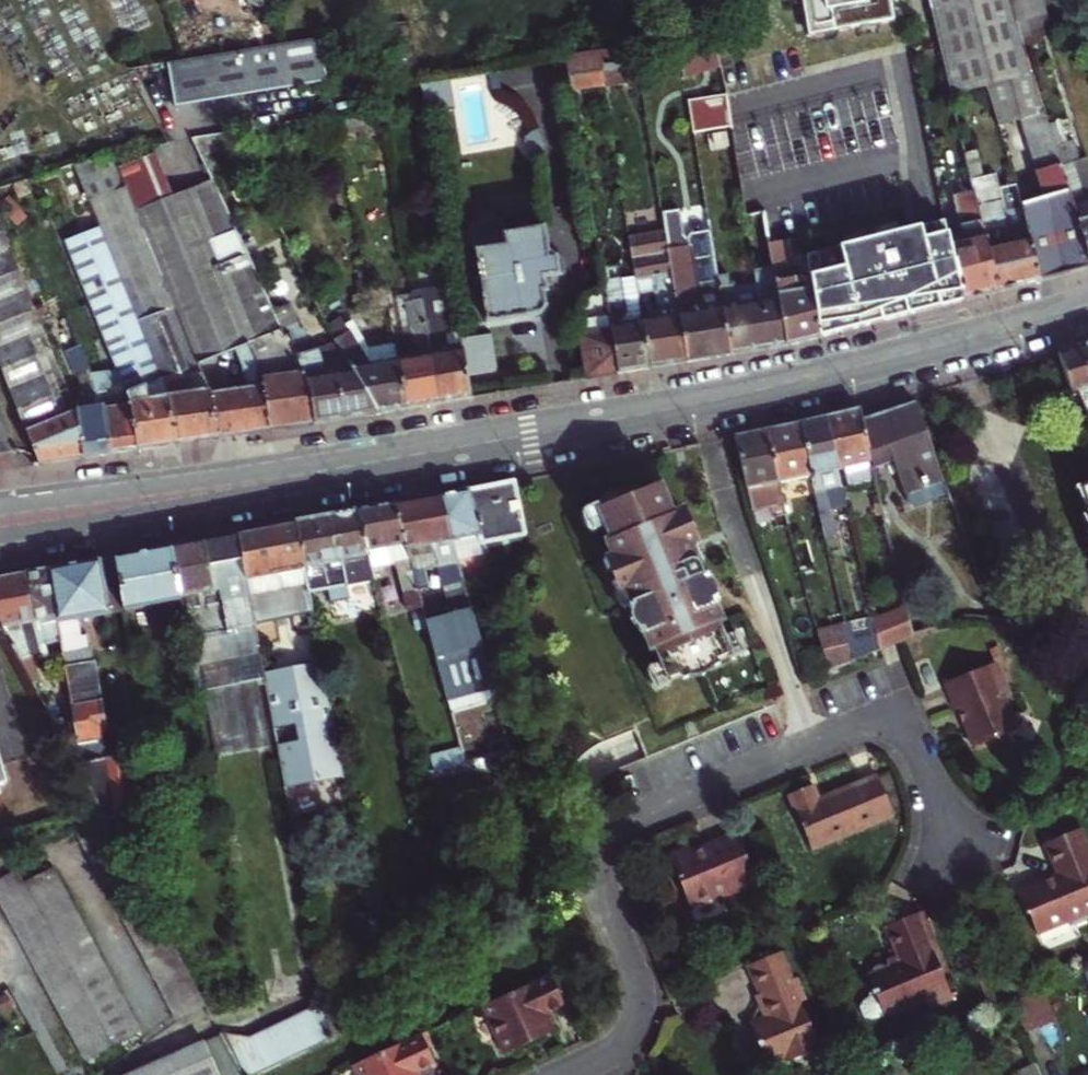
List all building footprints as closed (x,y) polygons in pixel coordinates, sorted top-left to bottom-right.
[(811,33),(896,16),(893,0),(805,0),(811,33)] [(1023,127),(1045,200),(1025,206),(1028,217),(1026,218),(1044,280),(1070,273),(1087,268),(1087,248),(1057,147),(1054,138),(1023,35),(1019,22),(1015,10),(1012,0),(931,0),(943,50),(953,97),(965,95),(989,89),(1001,133),(1023,127)] [(1015,10),(1019,22),(1047,15),(1043,0),(1012,0),(1015,10)] [(1047,15),(1019,22),(1023,35),(1051,27),(1047,15)] [(172,105),(327,81),(320,37),(165,61),(172,105)] [(628,65),(624,46),(568,56),(571,74),(602,69),(628,65)] [(719,46),(682,56),(686,77),(722,66),(719,46)] [(639,63),(628,65),(602,69),(605,85),(641,79),(639,63)] [(602,69),(571,74),(574,90),(605,85),(602,69)] [(500,71),(491,72),(495,92),(503,91),(500,71)] [(450,80),(421,85),(424,98),(426,112),(455,107),(450,80)] [(733,94),(695,96),(696,129),(735,127),(733,94)] [(984,297),(998,293),(969,165),(960,126),(942,130),(953,179),(967,241),(953,245),(966,302),(984,297)] [(545,160),(540,128),(535,129),(531,132),(528,135),(526,138),(526,143),(527,149),(528,153),(531,156),(535,159),(538,160),(542,160),(545,160)] [(217,184),(256,267),(295,250),(244,130),(195,139),(210,169),(217,184)] [(1087,158),(1078,161),(1072,142),(1057,147),(1087,248),(1087,160),(1087,158)] [(136,313),(171,399),(178,443),(199,440),(219,437),(212,395),(200,365),(121,170),(114,153),(75,165),(90,201),(101,228),(136,313)] [(212,395),(219,437),(248,432),(272,428),(265,387),(261,373),(205,234),(189,197),(182,180),(160,189),(148,159),(121,170),(200,365),(236,351),(242,368),(245,388),(212,395)] [(1000,186),(987,188),(980,162),(969,165),(998,293),(1020,287),(1044,280),(1026,218),(1020,195),(1004,200),(1000,186)] [(54,172),(69,209),(90,201),(75,165),(54,172)] [(189,197),(217,184),(210,169),(182,180),(189,197)] [(951,237),(953,245),(967,241),(953,179),(946,181),(958,235),(951,237)] [(287,334),(285,331),(256,267),(217,184),(189,197),(205,234),(261,373),(265,387),(272,428),(295,424),(317,421),(311,387),(293,332),(287,334)] [(710,356),(732,353),(721,287),(713,238),(711,227),(691,230),(687,236),(685,232),(680,205),(662,209),(666,230),(672,268),(687,360),(710,356)] [(33,296),(0,215),(0,356),(2,360),(42,463),(64,460),(86,457),(79,410),(33,296)] [(473,250),(478,253),(488,322),(520,317),(538,315),(540,314),(543,310),(541,293),(562,290),(560,276),(565,272),(562,258),(548,248),(545,229),(535,221),(524,223),(516,233),(507,234),(506,221),(476,226),(470,234),(473,250)] [(948,307),(966,302),(953,245),(951,237),(947,221),(929,226),(807,255),(813,289),(821,337),(909,317),(948,307)] [(132,399),(141,448),(159,445),(178,443),(171,399),(136,313),(101,228),(68,241),(128,388),(132,399)] [(687,360),(672,268),(666,230),(629,236),(636,276),(636,281),(659,277),(660,287),(653,288),(654,297),(658,317),(643,320),(650,366),(668,363),(687,360)] [(723,236),(713,238),(721,287),(732,353),(750,350),(768,347),(757,280),(732,285),(729,271),(726,272),(725,266),(728,266),(723,236)] [(806,340),(821,337),(813,289),(797,291),(789,241),(770,244),(773,260),(787,343),(806,340)] [(768,278),(757,280),(768,347),(777,345),(787,343),(773,260),(765,261),(768,278)] [(629,322),(643,320),(640,300),(636,281),(636,276),(621,278),(629,322)] [(659,277),(636,281),(640,300),(654,297),(653,288),(660,287),(659,277)] [(607,293),(620,371),(636,369),(650,366),(643,320),(629,322),(621,278),(605,281),(607,293)] [(459,399),(473,396),(461,326),(454,286),(422,291),(423,300),(441,401),(459,399)] [(396,338),(400,360),(408,407),(425,404),(441,401),(423,300),(422,291),(405,294),(406,302),(411,335),(405,337),(396,338)] [(601,375),(620,371),(607,293),(591,296),(588,303),(580,324),(590,376),(601,375)] [(406,302),(400,303),(405,337),(411,335),(406,302)] [(353,370),(377,412),(394,409),(408,407),(400,360),(377,364),(370,364),(347,327),(343,319),(328,328),(337,344),(353,370)] [(347,327),(370,364),(377,364),(354,323),(347,327)] [(348,416),(377,412),(353,370),(330,374),(320,347),(314,348),(308,330),(304,327),(299,324),(285,331),(287,334),(293,332),(311,387),(317,421),(348,416)] [(320,347),(330,374),(353,370),(337,344),(320,347)] [(1082,345),(1071,348),(1062,351),(1087,406),(1087,358),(1082,345)] [(94,381),(100,393),(110,391),(101,369),(91,373),(94,381)] [(79,410),(86,457),(100,455),(113,453),(105,407),(100,393),(94,381),(86,382),(88,390),(81,391),(85,409),(79,410)] [(105,407),(113,453),(128,450),(141,448),(132,399),(128,388),(110,391),(100,393),(105,407)] [(894,409),(867,417),(879,467),(900,462),(908,489),(934,481),(935,488),(946,485),(920,402),(894,409)] [(866,414),(865,409),(853,411),(832,416),(845,470),(852,468),(855,482),(881,478),(879,467),(867,417),(866,414)] [(845,470),(832,416),(818,419),(806,421),(817,476),(830,536),(842,534),(836,508),(852,504),(845,470)] [(783,482),(817,476),(806,421),(787,426),(770,429),(783,482)] [(783,482),(770,429),(754,433),(739,436),(749,482),(758,510),(776,506),(779,517),(791,514),(783,482)] [(525,537),(514,485),(492,490),(470,495),(485,546),(525,537)] [(613,562),(608,564),(619,590),(621,596),(632,591),(637,605),(632,607),(644,637),(652,657),(658,654),(664,671),(670,683),(733,659),(727,644),(720,628),(731,624),(709,569),(707,562),(699,560),(694,562),(689,551),(687,546),(691,543),(693,538),(693,534),(692,529),(689,526),(684,523),(679,523),(675,524),(661,488),(630,501),(599,513),(605,529),(612,545),(607,546),(613,562)] [(490,563),(485,546),(470,495),(456,497),(442,499),(456,548),(463,546),(469,569),(476,567),(490,563)] [(879,504),(887,503),(885,495),(877,497),(879,504)] [(597,508),(598,509),(586,513),(584,516),(583,519),(583,522),(584,526),(586,529),(588,531),(591,532),(594,533),(605,529),(599,513),(630,501),(628,496),(612,498),(597,508)] [(467,589),(456,548),(442,499),(428,502),(416,504),(432,558),(438,556),(442,571),(451,600),(469,594),(467,589)] [(407,506),(395,508),(421,596),(421,598),(433,594),(428,575),(436,573),(432,558),(416,504),(407,506)] [(399,565),(409,598),(421,596),(395,508),(374,512),(358,515),(374,570),(399,565)] [(709,532),(702,514),(694,517),(701,535),(709,532)] [(296,525),(309,593),(377,582),(374,570),(358,515),(329,519),(296,525)] [(318,636),(309,593),(296,525),(286,527),(272,530),(290,619),(299,618),(300,624),(291,626),(292,632),(297,630),(298,640),(318,636)] [(280,621),(290,619),(272,530),(254,533),(240,535),(258,629),(261,646),(284,643),(280,621)] [(258,629),(240,535),(208,541),(172,547),(182,602),(190,641),(258,629)] [(708,554),(705,545),(689,551),(694,562),(699,560),(707,562),(709,569),(712,563),(708,554)] [(117,557),(127,613),(140,688),(155,685),(146,630),(165,627),(161,606),(182,602),(172,547),(145,552),(117,557)] [(127,613),(117,557),(101,560),(111,616),(127,613)] [(111,616),(101,560),(75,564),(48,569),(59,625),(111,616)] [(492,571),(490,563),(476,567),(480,585),(495,580),(492,571)] [(59,625),(48,569),(37,571),(25,573),(36,620),(40,636),(44,635),(46,644),(55,642),(55,648),(63,646),(59,625)] [(36,620),(25,573),(3,577),(0,578),(0,623),(20,660),(31,654),(23,624),(36,620)] [(630,634),(636,640),(644,637),(632,607),(637,605),(632,591),(621,596),(619,590),(617,593),(616,596),(616,599),(616,602),(617,604),(619,607),(621,609),(624,610),(624,619),(626,627),(630,634)] [(455,710),(499,697),(469,594),(451,600),(455,615),(429,622),(455,710)] [(913,605),(878,617),(885,647),(896,643),(916,635),(920,634),(919,632),(913,605)] [(885,647),(878,617),(849,628),(855,657),(885,647)] [(290,619),(280,621),(284,643),(295,640),(298,640),(297,630),(292,632),(291,626),(290,619)] [(31,654),(43,651),(40,636),(36,620),(23,624),(31,654)] [(200,695),(268,684),(261,646),(258,629),(190,641),(200,695)] [(844,638),(828,644),(834,661),(850,655),(844,638)] [(733,659),(735,665),(748,660),(748,654),(746,648),(743,643),(739,640),(727,644),(733,659)] [(261,646),(268,684),(279,745),(302,739),(284,643),(261,646)] [(803,656),(809,674),(829,667),(825,649),(803,656)] [(112,730),(98,652),(65,658),(69,677),(80,735),(82,745),(102,741),(112,730)] [(31,654),(20,660),(32,683),(39,681),(31,654)] [(1006,684),(996,659),(944,680),(955,707),(960,704),(963,711),(966,718),(963,719),(973,743),(1011,727),(1014,718),(1003,691),(1006,684)] [(661,695),(672,691),(670,683),(664,671),(652,676),(651,679),(650,682),(650,685),(651,688),(653,690),(655,693),(658,694),(661,695)] [(62,739),(80,735),(69,677),(50,679),(39,681),(32,683),(62,739)] [(268,684),(200,695),(213,761),(280,749),(279,745),(268,684)] [(78,767),(119,761),(112,730),(102,741),(82,745),(80,735),(62,739),(78,767)] [(694,747),(703,743),(700,734),(690,738),(694,747)] [(119,761),(78,767),(105,819),(111,830),(161,803),(152,756),(119,761)] [(440,800),(497,779),(490,758),(433,779),(440,800)] [(819,800),(813,784),(789,794),(810,848),(893,815),(878,777),(832,795),(819,800)] [(111,830),(105,819),(73,828),(90,859),(119,845),(111,830)] [(694,850),(691,844),(667,853),(687,903),(712,893),(715,899),(756,883),(737,833),(702,847),(694,850)] [(1086,838),(1048,854),(1060,884),(1049,888),(1019,899),(1027,919),(1031,918),(1040,942),(1070,931),(1078,932),(1087,928),(1087,843),(1086,838)] [(204,1003),(119,845),(90,859),(175,1018),(204,1003)] [(23,881),(17,870),(0,878),(0,903),(83,1059),(137,1031),(49,867),(23,881)] [(939,956),(925,921),(906,928),(890,935),(902,965),(892,969),(892,975),(870,983),(878,1002),(872,1004),(867,1008),(862,1014),(866,1025),(875,1028),(881,1027),(928,1009),(931,1018),(956,1008),(935,957),(939,956)] [(792,984),(782,958),(751,969),(763,1000),(768,998),(771,1005),(762,1008),(767,1022),(752,1028),(768,1069),(789,1061),(790,1066),(820,1054),(802,1007),(806,1006),(797,982),(792,984)] [(558,1006),(545,976),(479,1006),(500,1053),(539,1036),(535,1027),(544,1023),(541,1014),(558,1006)] [(763,1000),(759,1002),(762,1008),(771,1005),(768,998),(763,1000)] [(1025,1034),(1041,1027),(1030,1000),(1014,1006),(1025,1034)] [(335,1042),(328,1009),(301,1021),(266,1038),(273,1072),(315,1051),(335,1042)] [(544,1023),(535,1027),(539,1036),(548,1032),(544,1023)] [(421,1031),(352,1062),(358,1074),(416,1074),(414,1070),(435,1062),(421,1031)] [(222,1036),(140,1074),(243,1074),(222,1036)] [(222,1036),(243,1074),(266,1074),(273,1072),(266,1038),(250,1047),(222,1036)] [(1015,1074),(1042,1074),(1038,1065),(1015,1074)]
